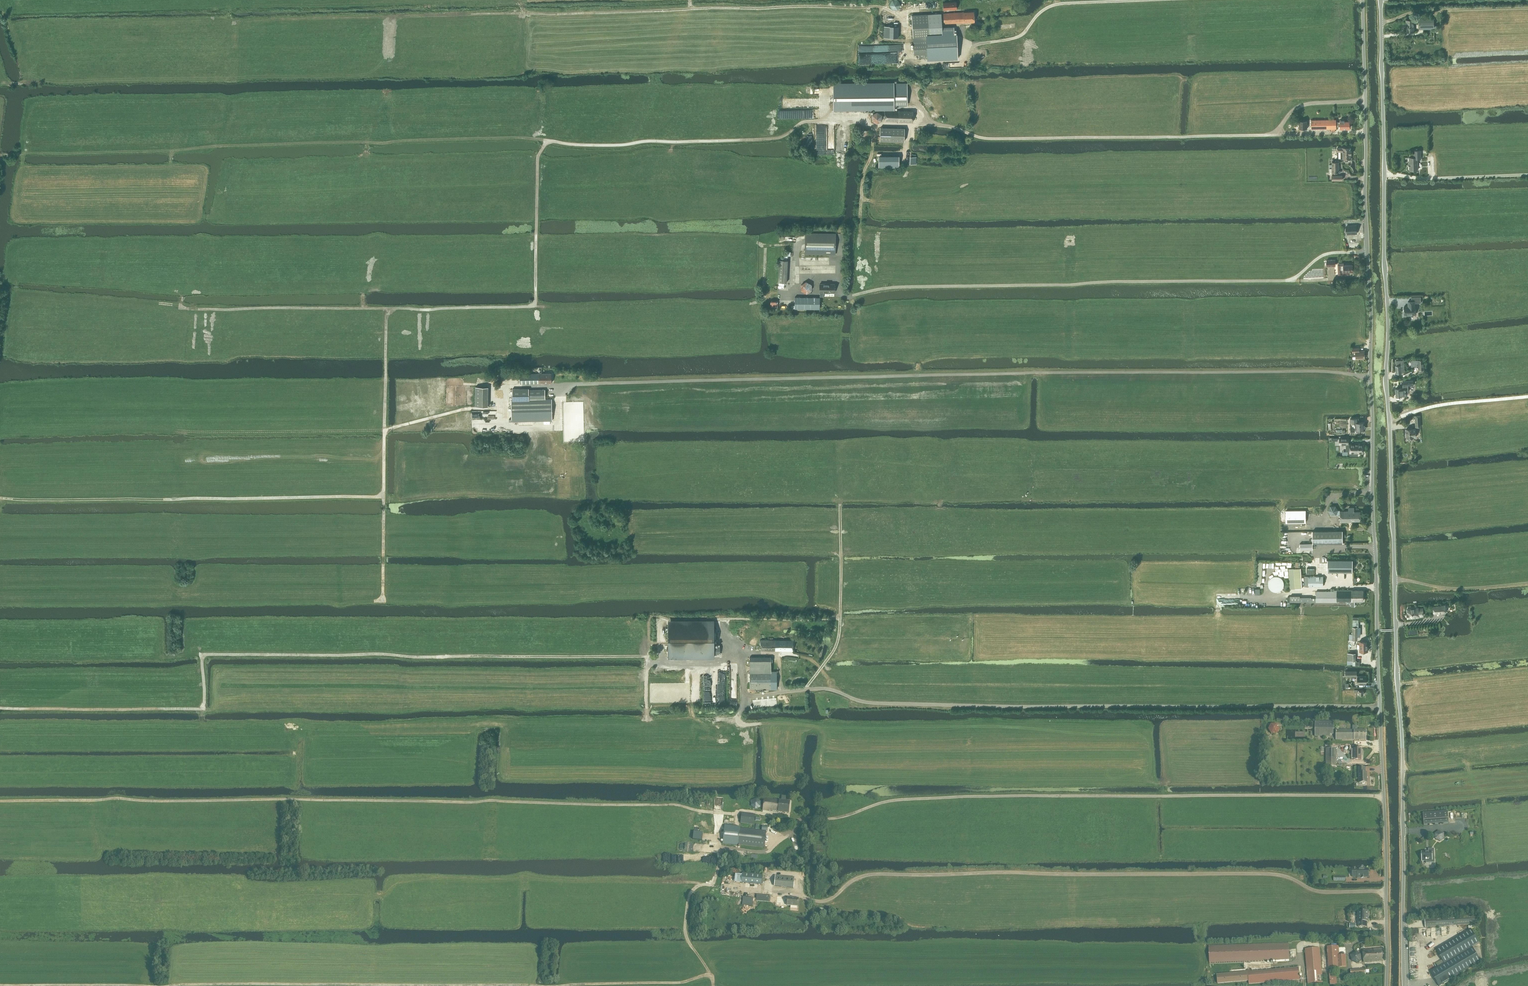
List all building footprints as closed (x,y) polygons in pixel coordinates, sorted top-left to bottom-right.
[(944,10),(957,9),(956,2),(943,2),(944,10)] [(974,11),(957,12),(944,13),(944,24),(975,22),(974,11)] [(928,14),(912,14),(913,37),(927,36),(929,36),(942,35),(942,27),(941,13),(928,14)] [(1420,29),(1434,29),(1434,19),(1420,20),(1420,29)] [(954,27),(942,27),(942,35),(954,35),(954,27)] [(927,36),(913,37),(914,55),(928,54),(928,59),(958,57),(957,35),(954,35),(942,35),(929,36),(927,36)] [(894,83),(834,84),(834,109),(894,109),(894,106),(904,105),(904,104),(907,104),(907,84),(894,84),(894,83)] [(877,110),(872,113),(872,119),(878,122),(883,119),(883,113),(877,110)] [(913,111),(899,111),(885,111),(885,121),(913,122),(913,111)] [(1349,121),(1345,121),(1345,119),(1340,120),(1340,122),(1336,122),(1336,120),(1311,120),(1311,129),(1336,129),(1336,126),(1340,126),(1340,129),(1350,128),(1349,121)] [(1307,129),(1308,121),(1299,120),(1299,129),(1307,129)] [(904,141),(904,128),(880,127),(880,141),(904,141)] [(870,142),(871,129),(860,129),(860,142),(870,142)] [(1349,159),(1349,158),(1351,158),(1350,158),(1351,157),(1351,155),(1350,155),(1350,154),(1351,154),(1351,150),(1350,150),(1350,147),(1343,148),(1337,148),(1337,151),(1341,151),(1342,159),(1345,159),(1346,160),(1348,160),(1349,159)] [(1418,170),(1418,159),(1421,159),(1421,150),(1414,151),(1414,157),(1409,158),(1410,170),(1418,170)] [(899,156),(879,156),(879,167),(887,167),(899,167),(899,156)] [(1332,168),(1330,168),(1330,172),(1332,172),(1332,173),(1339,173),(1341,173),(1341,171),(1339,171),(1339,162),(1332,162),(1332,168)] [(836,249),(836,234),(806,234),(805,254),(835,255),(836,249)] [(787,282),(788,260),(779,260),(778,282),(787,282)] [(1353,271),(1353,264),(1344,265),(1344,263),(1339,263),(1339,267),(1340,269),(1340,270),(1340,271),(1341,272),(1342,273),(1343,273),(1344,273),(1344,274),(1349,274),(1349,272),(1353,271)] [(812,290),(811,284),(806,281),(801,285),(801,290),(807,293),(812,290)] [(835,292),(835,284),(820,284),(820,292),(835,292)] [(791,308),(795,308),(816,308),(816,309),(820,309),(820,303),(819,303),(819,297),(795,297),(795,305),(791,305),(791,308)] [(1415,306),(1415,303),(1415,301),(1408,301),(1408,306),(1404,306),(1405,315),(1415,315),(1415,306)] [(1365,358),(1365,350),(1359,350),(1359,347),(1352,348),(1353,356),(1356,356),(1356,359),(1365,358)] [(1396,373),(1405,372),(1404,360),(1396,361),(1396,365),(1396,373)] [(542,373),(537,374),(520,374),(520,384),(540,383),(552,383),(551,373),(542,373)] [(1403,388),(1396,388),(1397,396),(1407,395),(1406,392),(1408,391),(1408,386),(1413,385),(1413,380),(1403,381),(1403,388)] [(488,407),(489,387),(476,387),(475,407),(488,407)] [(513,400),(512,400),(512,422),(553,421),(552,399),(532,399),(545,398),(545,389),(529,390),(529,389),(513,389),(513,400)] [(1358,418),(1350,419),(1351,423),(1351,428),(1351,432),(1355,431),(1355,430),(1357,430),(1357,428),(1365,428),(1365,423),(1365,422),(1359,422),(1358,418)] [(1413,428),(1406,429),(1407,438),(1416,437),(1416,433),(1417,433),(1417,429),(1416,429),(1416,428),(1413,429),(1413,428)] [(1363,444),(1348,444),(1348,438),(1340,438),(1340,444),(1346,444),(1346,451),(1350,451),(1350,453),(1352,453),(1352,455),(1358,455),(1358,452),(1363,453),(1363,444)] [(1331,506),(1328,510),(1331,515),(1336,515),(1339,510),(1336,506),(1331,506)] [(1361,512),(1354,512),(1354,507),(1349,508),(1349,511),(1340,511),(1340,522),(1352,522),(1352,521),(1361,521),(1361,512)] [(1306,510),(1286,511),(1286,523),(1306,522),(1306,510)] [(1313,543),(1343,543),(1343,531),(1313,531),(1313,543)] [(1353,572),(1353,560),(1328,560),(1328,572),(1353,572)] [(1290,589),(1302,588),(1301,568),(1288,569),(1290,589)] [(1276,592),(1277,592),(1278,592),(1279,591),(1280,591),(1281,590),(1282,590),(1282,589),(1283,588),(1284,587),(1284,586),(1284,585),(1284,584),(1284,583),(1284,582),(1284,581),(1283,580),(1283,579),(1282,578),(1281,577),(1280,577),(1279,576),(1278,576),(1277,576),(1276,576),(1275,576),(1274,576),(1273,576),(1273,577),(1272,577),(1271,578),(1270,578),(1270,579),(1270,580),(1269,580),(1269,581),(1269,582),(1268,582),(1268,583),(1268,584),(1268,585),(1268,586),(1269,587),(1269,588),(1270,588),(1270,589),(1271,590),(1272,590),(1272,591),(1273,591),(1274,591),(1274,592),(1275,592),(1276,592)] [(1323,586),(1323,576),(1305,576),(1305,586),(1323,586)] [(1316,598),(1316,602),(1337,602),(1337,601),(1351,601),(1351,606),(1355,606),(1355,601),(1363,601),(1363,590),(1334,590),(1334,591),(1316,591),(1316,598)] [(1422,608),(1418,608),(1407,609),(1408,613),(1408,617),(1419,616),(1423,615),(1423,612),(1423,611),(1422,608)] [(1349,634),(1349,640),(1352,640),(1358,640),(1358,636),(1358,627),(1359,627),(1359,619),(1353,619),(1353,627),(1352,627),(1352,634),(1351,634),(1349,634)] [(714,620),(668,620),(668,659),(714,658),(714,654),(720,654),(720,646),(714,646),(714,620)] [(793,651),(793,640),(761,640),(761,650),(793,651)] [(1368,644),(1367,644),(1367,641),(1359,641),(1360,651),(1368,651),(1368,644)] [(1348,660),(1348,664),(1359,665),(1360,661),(1357,661),(1357,660),(1355,660),(1355,657),(1355,653),(1352,653),(1348,653),(1348,660)] [(750,689),(777,689),(777,672),(771,672),(750,672),(750,689)] [(1315,722),(1315,734),(1333,734),(1333,722),(1315,722)] [(1280,729),(1277,724),(1271,724),(1268,729),(1271,734),(1277,735),(1280,729)] [(1357,730),(1357,726),(1353,726),(1353,730),(1336,730),(1336,740),(1366,740),(1366,730),(1357,730)] [(1358,746),(1352,746),(1352,760),(1353,760),(1361,760),(1361,749),(1358,749),(1358,746)] [(1326,749),(1326,766),(1336,767),(1336,749),(1326,749)] [(785,801),(786,796),(782,796),(781,801),(764,799),(763,810),(788,813),(790,802),(785,801)] [(1424,825),(1449,823),(1448,811),(1423,813),(1424,825)] [(754,825),(755,815),(742,813),(740,823),(754,825)] [(725,827),(723,843),(737,845),(737,844),(764,847),(766,832),(739,829),(739,828),(725,826),(725,827)] [(1444,838),(1443,833),(1439,831),(1435,834),(1435,839),(1440,841),(1444,838)] [(1434,857),(1434,849),(1428,849),(1429,852),(1422,852),(1422,861),(1426,861),(1426,863),(1432,863),(1432,857),(1434,857)] [(1368,870),(1359,870),(1358,870),(1358,869),(1352,869),(1353,877),(1357,877),(1357,878),(1364,878),(1364,877),(1368,877),(1368,870)] [(741,883),(761,885),(762,875),(742,873),(741,883)] [(776,876),(775,886),(793,888),(794,878),(776,876)] [(786,904),(786,898),(757,895),(756,901),(786,904)] [(752,907),(753,898),(743,897),(742,905),(752,907)] [(787,898),(787,906),(798,907),(798,899),(787,898)] [(1367,922),(1368,922),(1368,912),(1358,912),(1358,927),(1367,927),(1367,922)] [(1425,928),(1477,924),(1477,915),(1425,919),(1425,928)] [(1479,943),(1471,929),(1436,950),(1444,964),(1430,972),(1439,985),(1440,985),(1481,962),(1472,948),(1479,943)] [(1289,961),(1288,942),(1209,945),(1209,964),(1289,961)] [(1345,954),(1339,955),(1338,946),(1327,947),(1328,968),(1346,967),(1345,954)] [(1319,948),(1305,949),(1305,950),(1308,984),(1317,983),(1322,983),(1320,948),(1319,948)] [(1364,962),(1383,961),(1382,949),(1364,950),(1364,949),(1363,949),(1363,950),(1364,962)] [(1361,953),(1356,950),(1351,954),(1351,960),(1357,963),(1362,959),(1361,953)] [(1300,980),(1298,966),(1248,971),(1248,972),(1249,981),(1249,985),(1300,980)] [(1249,981),(1248,972),(1248,971),(1217,973),(1218,984),(1249,981)]
